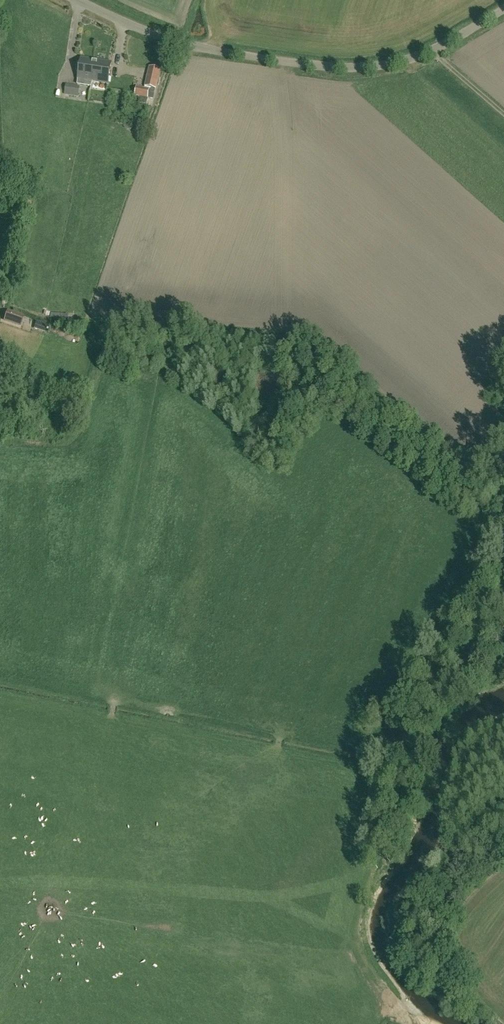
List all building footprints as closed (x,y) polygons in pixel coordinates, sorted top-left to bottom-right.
[(92,82),(108,85),(111,64),(82,59),(81,59),(80,64),(79,64),(77,64),(76,72),(77,73),(79,73),(78,81),(77,85),(91,87),(92,82)] [(145,87),(156,89),(157,83),(147,80),(145,87)] [(71,96),(78,97),(79,88),(73,86),(71,96)] [(154,99),(156,91),(137,87),(135,97),(139,98),(138,104),(147,105),(148,98),(154,99)] [(24,316),(7,310),(4,321),(21,326),(24,316)] [(52,312),(51,319),(68,321),(69,315),(52,312)] [(37,321),(34,328),(46,332),(48,325),(37,321)]
